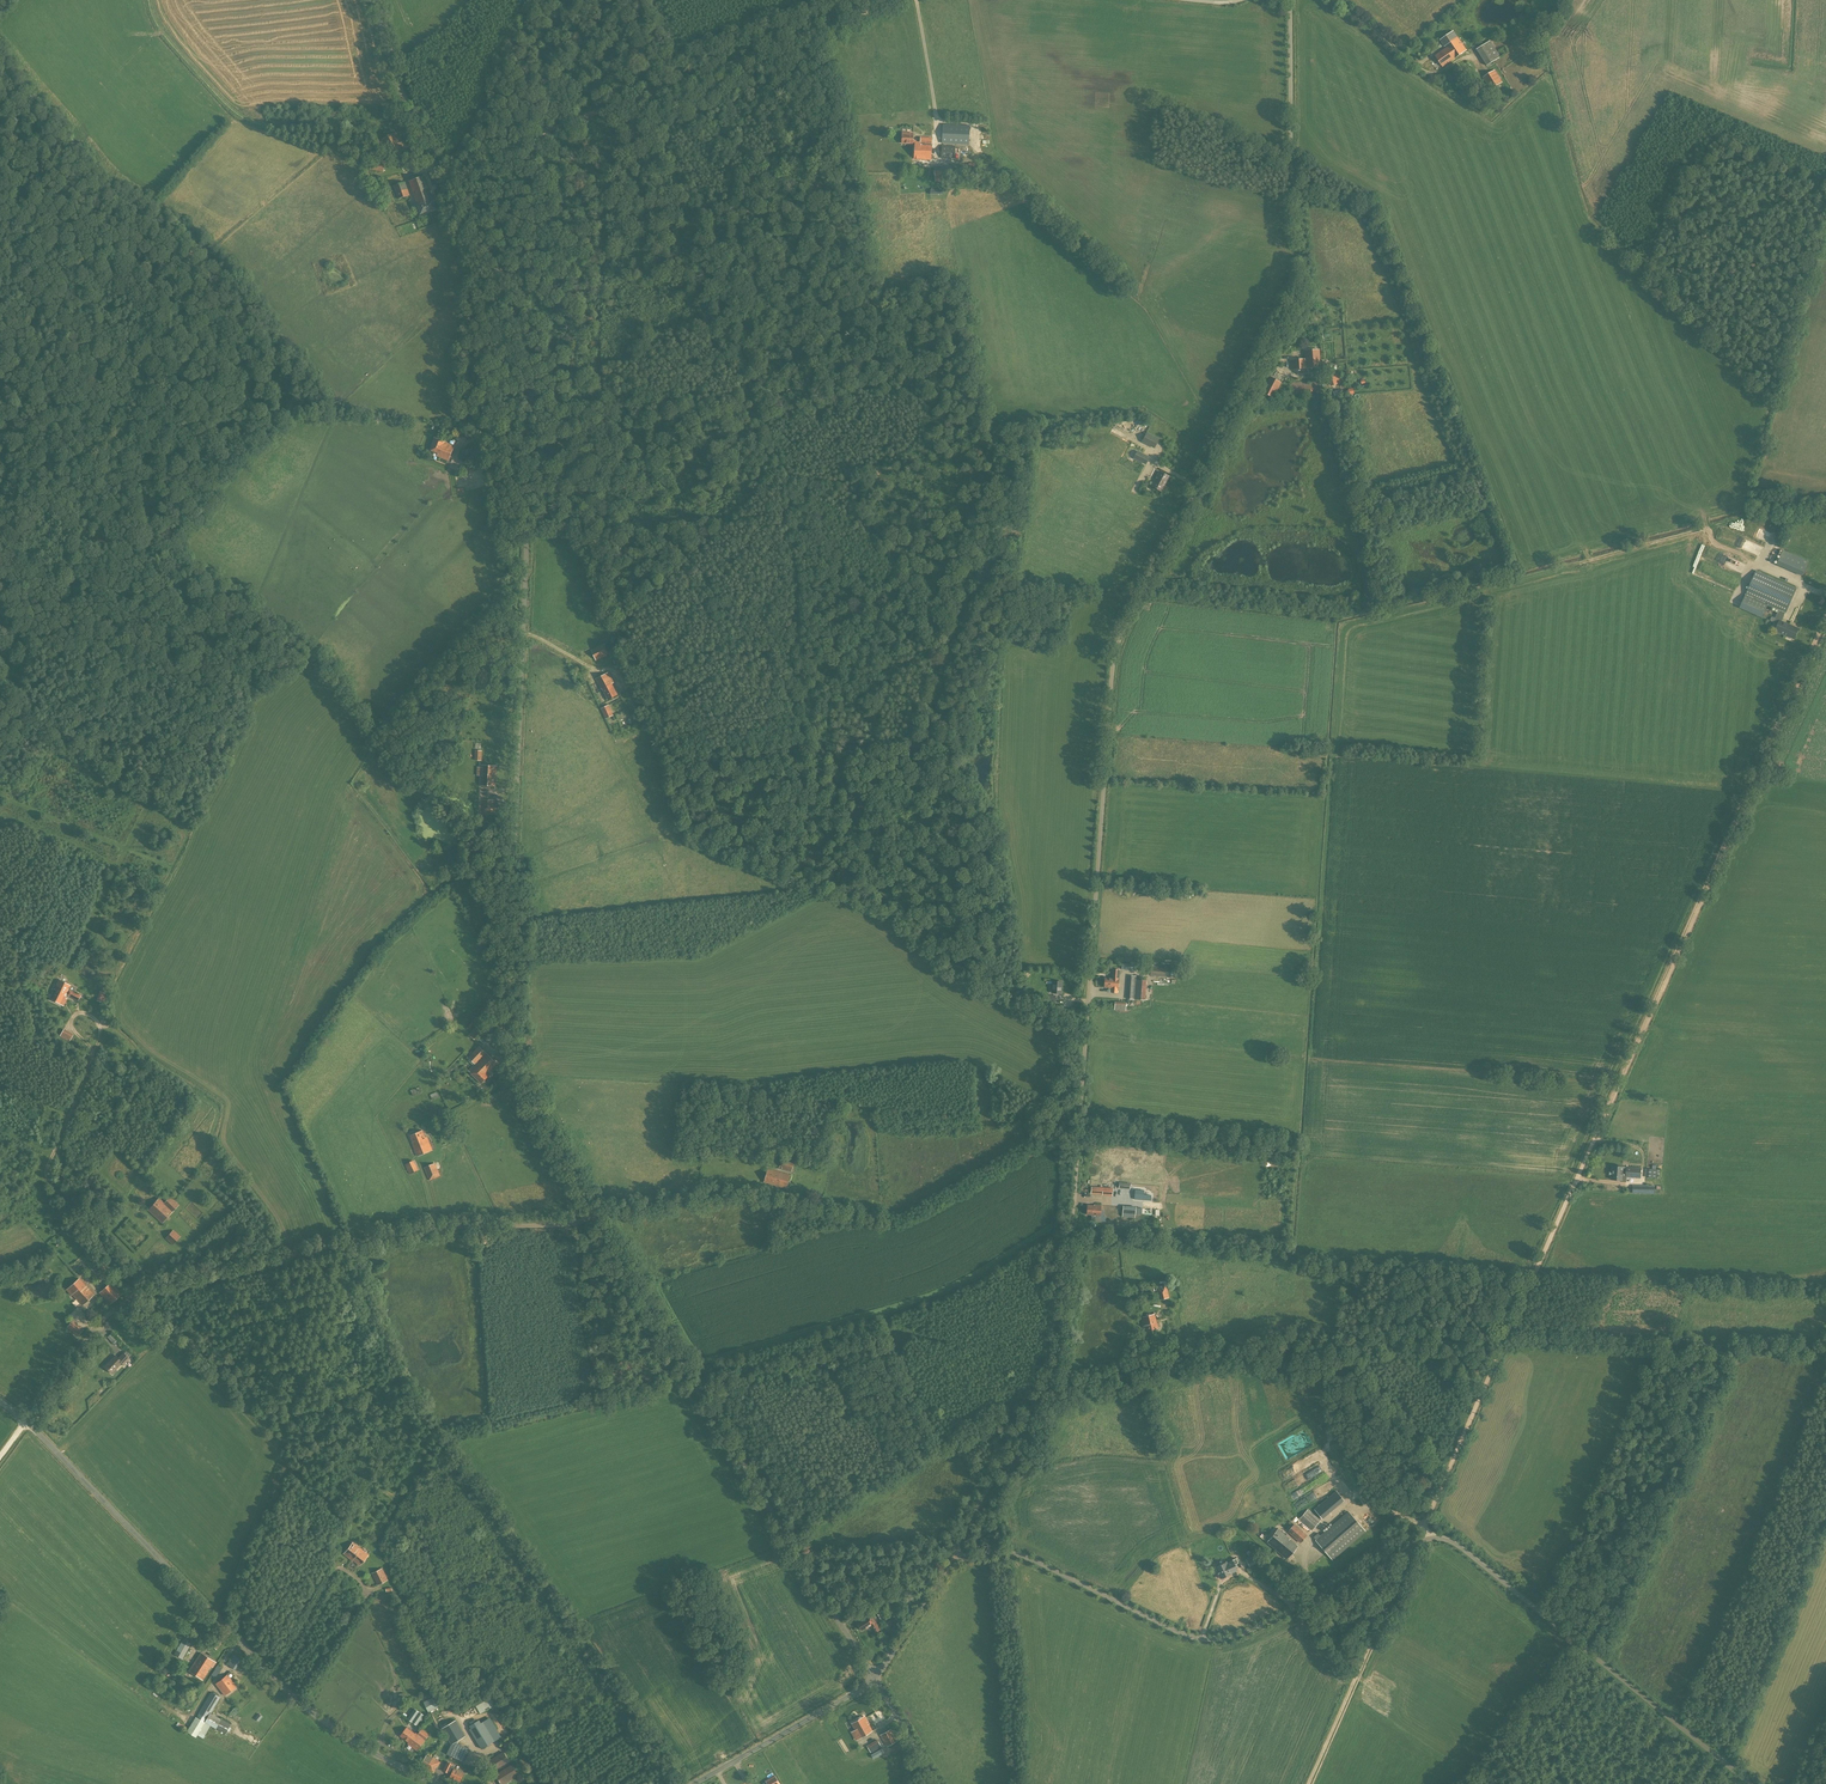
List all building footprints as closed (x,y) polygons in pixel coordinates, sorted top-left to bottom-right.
[(1444,47),(1445,46),(1447,48),(1435,56),(1442,67),(1467,50),(1453,31),(1440,40),(1444,47)] [(1477,49),(1487,66),(1501,57),(1490,41),(1477,49)] [(1483,77),(1490,90),(1502,82),(1495,70),(1483,77)] [(942,144),(969,145),(970,125),(943,124),(942,144)] [(902,134),(902,143),(915,144),(914,158),(922,159),(929,159),(931,159),(932,138),(921,137),(920,142),(916,142),(916,141),(913,140),(913,133),(908,133),(908,134),(902,134)] [(955,145),(942,145),(941,158),(955,159),(955,145)] [(370,169),(383,172),(385,160),(372,158),(370,169)] [(947,165),(934,166),(935,182),(937,182),(937,184),(946,184),(946,181),(947,181),(947,174),(954,174),(954,166),(947,166),(947,165)] [(409,181),(419,214),(436,209),(425,176),(409,181)] [(393,186),(397,199),(410,195),(406,182),(393,186)] [(1306,368),(1320,367),(1318,349),(1304,351),(1305,359),(1292,360),(1292,370),(1306,368)] [(1281,382),(1272,377),(1270,376),(1261,392),(1273,398),(1281,382)] [(1142,442),(1154,449),(1159,439),(1147,432),(1142,442)] [(438,452),(437,455),(448,460),(453,446),(444,442),(444,441),(434,438),(429,449),(438,452)] [(1137,450),(1133,458),(1146,465),(1150,457),(1137,450)] [(1159,472),(1151,486),(1160,490),(1162,487),(1163,487),(1169,477),(1159,472)] [(1776,565),(1802,576),(1809,561),(1783,550),(1776,565)] [(1771,621),(1778,624),(1775,631),(1794,639),(1799,629),(1788,624),(1782,621),(1785,613),(1786,613),(1797,588),(1756,570),(1745,595),(1740,607),(1739,608),(1762,618),(1762,617),(1768,605),(1778,609),(1775,618),(1772,617),(1771,617),(1770,620),(1771,621)] [(610,654),(605,642),(591,650),(596,661),(610,654)] [(620,655),(612,658),(614,663),(622,661),(620,655)] [(602,688),(608,700),(617,695),(612,684),(614,682),(609,672),(596,679),(601,689),(602,688)] [(598,693),(601,702),(606,700),(603,691),(598,693)] [(601,708),(605,719),(613,715),(609,705),(601,708)] [(482,765),(480,785),(494,786),(496,766),(482,765)] [(483,815),(494,815),(494,799),(484,799),(483,815)] [(1171,967),(1151,966),(1150,975),(1170,977),(1171,967)] [(1111,987),(1111,988),(1118,989),(1119,969),(1112,969),(1111,978),(1105,978),(1104,987),(1111,987)] [(1129,975),(1127,998),(1135,999),(1135,994),(1136,979),(1136,976),(1129,975)] [(1135,994),(1135,999),(1145,1000),(1147,980),(1136,979),(1135,994)] [(66,996),(78,1002),(82,996),(69,989),(71,986),(58,980),(54,989),(56,990),(51,1000),(60,1004),(64,995),(66,996)] [(1062,980),(1053,980),(1052,993),(1062,993),(1062,980)] [(103,986),(98,1000),(106,1003),(111,990),(103,986)] [(1115,1002),(1114,1009),(1126,1010),(1126,1002),(1115,1002)] [(469,1035),(475,1040),(487,1024),(480,1020),(469,1035)] [(508,1025),(493,1020),(489,1032),(503,1037),(508,1025)] [(64,1030),(60,1036),(70,1042),(73,1036),(64,1030)] [(473,1066),(476,1069),(471,1074),(481,1083),(490,1074),(489,1073),(498,1064),(486,1053),(479,1046),(468,1057),(475,1064),(473,1066)] [(410,1090),(413,1096),(422,1091),(420,1086),(410,1090)] [(437,1092),(430,1094),(432,1100),(439,1097),(437,1092)] [(425,1138),(422,1130),(410,1136),(413,1143),(412,1143),(417,1156),(432,1150),(427,1137),(425,1138)] [(782,1158),(779,1168),(791,1172),(794,1161),(782,1158)] [(418,1170),(413,1160),(405,1165),(410,1174),(418,1170)] [(440,1176),(435,1163),(424,1168),(429,1181),(440,1176)] [(1626,1177),(1627,1170),(1623,1169),(1623,1167),(1612,1166),(1612,1171),(1613,1171),(1612,1180),(1621,1180),(1621,1181),(1626,1182),(1627,1177),(1626,1177)] [(1627,1167),(1627,1170),(1626,1177),(1627,1177),(1641,1178),(1641,1168),(1627,1167)] [(768,1169),(764,1182),(786,1188),(790,1175),(768,1169)] [(1633,1185),(1633,1193),(1655,1193),(1655,1185),(1633,1185)] [(1091,1188),(1091,1194),(1103,1194),(1103,1195),(1107,1196),(1107,1194),(1112,1195),(1112,1188),(1094,1187),(1094,1188),(1091,1188)] [(1142,1191),(1133,1190),(1133,1199),(1150,1200),(1150,1196),(1141,1195),(1142,1191)] [(148,1210),(162,1223),(173,1211),(181,1203),(173,1195),(171,1197),(170,1196),(164,1203),(159,1198),(148,1210)] [(1092,1215),(1091,1221),(1100,1221),(1101,1216),(1101,1205),(1094,1205),(1087,1205),(1087,1215),(1092,1215)] [(1142,1214),(1143,1207),(1123,1205),(1122,1216),(1135,1217),(1135,1213),(1142,1214)] [(167,1237),(173,1245),(183,1238),(176,1230),(167,1237)] [(111,1266),(102,1259),(97,1264),(106,1272),(111,1266)] [(79,1279),(67,1290),(74,1297),(82,1305),(93,1295),(79,1279)] [(111,1282),(99,1292),(109,1304),(122,1294),(111,1282)] [(1166,1283),(1155,1285),(1158,1300),(1169,1298),(1166,1283)] [(1142,1317),(1144,1326),(1143,1326),(1145,1332),(1158,1328),(1154,1314),(1142,1317)] [(72,1320),(67,1327),(78,1335),(82,1330),(76,1326),(77,1324),(72,1320)] [(136,1330),(145,1339),(150,1334),(141,1325),(136,1330)] [(105,1366),(111,1373),(121,1363),(123,1365),(130,1358),(129,1358),(132,1355),(126,1349),(117,1358),(115,1356),(105,1366)] [(1314,1510),(1322,1519),(1344,1500),(1336,1491),(1314,1510)] [(1308,1509),(1299,1519),(1312,1530),(1320,1520),(1308,1509)] [(1315,1540),(1326,1553),(1332,1560),(1365,1531),(1348,1511),(1320,1536),(1318,1533),(1313,1537),(1316,1540),(1315,1540)] [(1288,1532),(1301,1543),(1307,1535),(1294,1524),(1288,1532)] [(1278,1529),(1267,1542),(1287,1559),(1297,1546),(1286,1536),(1278,1529)] [(344,1554),(360,1566),(368,1555),(352,1543),(344,1554)] [(1246,1559),(1249,1566),(1260,1562),(1257,1554),(1246,1559)] [(1233,1561),(1227,1563),(1226,1562),(1215,1566),(1220,1578),(1231,1574),(1231,1572),(1237,1570),(1233,1561)] [(372,1573),(377,1585),(388,1580),(382,1568),(372,1573)] [(876,1611),(881,1620),(885,1617),(883,1613),(888,1610),(885,1605),(876,1611)] [(858,1623),(862,1630),(867,1627),(871,1625),(875,1632),(880,1629),(873,1617),(868,1620),(867,1618),(858,1623)] [(216,1634),(208,1642),(216,1649),(223,1641),(216,1634)] [(183,1638),(174,1654),(182,1659),(191,1643),(183,1638)] [(189,1671),(202,1679),(207,1671),(206,1671),(210,1666),(212,1667),(216,1663),(201,1653),(189,1671)] [(228,1664),(235,1670),(241,1660),(234,1655),(228,1664)] [(222,1668),(218,1665),(211,1675),(215,1678),(222,1668)] [(236,1686),(227,1675),(216,1684),(224,1695),(236,1686)] [(1379,1681),(1376,1686),(1388,1692),(1391,1686),(1379,1681)] [(186,1731),(196,1737),(197,1735),(204,1738),(211,1726),(225,1734),(230,1724),(209,1713),(204,1722),(204,1721),(209,1712),(211,1712),(220,1697),(211,1691),(198,1713),(199,1714),(197,1718),(195,1716),(186,1731)] [(423,1702),(428,1712),(443,1705),(438,1695),(423,1702)] [(496,1705),(491,1697),(476,1706),(480,1714),(496,1705)] [(414,1708),(407,1718),(417,1725),(420,1721),(422,1722),(424,1720),(422,1718),(424,1715),(414,1708)] [(854,1733),(858,1739),(872,1731),(863,1716),(852,1723),(856,1732),(854,1733)] [(483,1722),(470,1730),(482,1749),(494,1741),(501,1737),(490,1718),(483,1722)] [(442,1728),(451,1744),(456,1741),(465,1736),(456,1719),(442,1728)] [(400,1736),(409,1742),(415,1734),(415,1733),(407,1727),(400,1736)] [(409,1742),(408,1743),(417,1750),(429,1734),(422,1729),(418,1734),(416,1732),(415,1733),(415,1734),(409,1742)] [(890,1730),(881,1735),(887,1745),(896,1739),(890,1730)] [(502,1743),(506,1749),(514,1744),(510,1738),(502,1743)] [(867,1745),(871,1752),(881,1746),(877,1740),(867,1745)] [(456,1741),(451,1744),(447,1753),(464,1762),(469,1752),(471,1749),(459,1743),(456,1741)] [(503,1752),(488,1761),(493,1770),(508,1761),(503,1752)] [(863,1752),(854,1757),(859,1766),(868,1761),(863,1752)] [(421,1764),(433,1772),(440,1762),(427,1754),(421,1764)] [(453,1764),(447,1761),(443,1770),(449,1773),(453,1764)] [(501,1783),(502,1783),(505,1782),(504,1781),(517,1773),(511,1765),(495,1774),(501,1783)] [(450,1776),(460,1781),(464,1773),(459,1771),(459,1769),(456,1768),(455,1769),(454,1768),(450,1776)] [(765,1781),(767,1783),(780,1783),(775,1775),(765,1781)]
